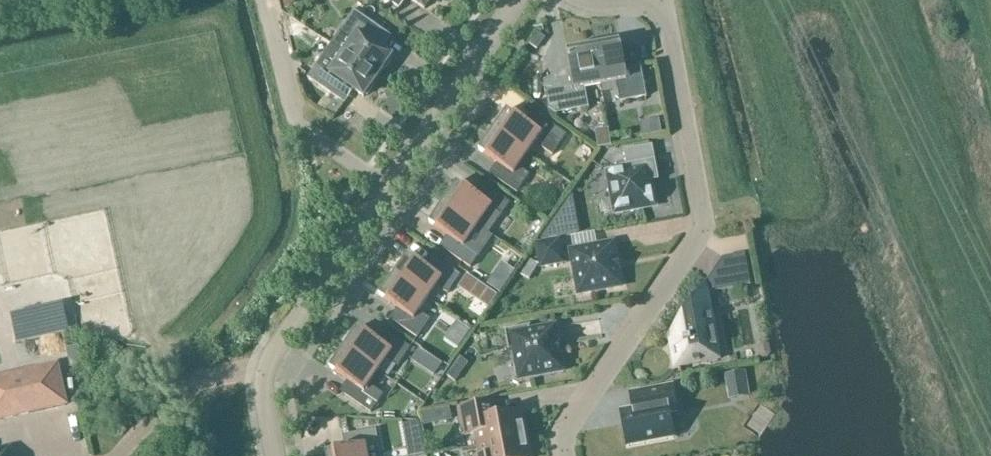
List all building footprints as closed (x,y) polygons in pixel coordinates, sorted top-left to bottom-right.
[(399,9),(406,0),(386,0),(399,9)] [(425,10),(432,0),(410,0),(425,10)] [(378,28),(355,12),(331,46),(378,78),(392,57),(368,41),(378,28)] [(594,47),(601,86),(617,83),(620,103),(647,98),(641,66),(639,66),(639,67),(625,70),(620,42),(594,47)] [(378,78),(331,46),(308,79),(331,95),(340,82),(364,98),(378,78)] [(601,86),(594,47),(567,51),(572,79),(558,82),(558,81),(557,81),(563,113),(589,108),(585,89),(601,86)] [(333,117),(343,103),(336,98),(326,112),(333,117)] [(493,131),(528,155),(537,142),(544,146),(542,149),(553,156),(567,135),(537,115),(530,126),(507,110),(493,131)] [(519,168),(528,155),(493,131),(479,151),(502,167),(494,178),(517,194),(530,175),(519,168)] [(608,174),(615,213),(655,206),(651,183),(659,181),(655,161),(654,161),(652,147),(625,152),(628,166),(627,166),(627,170),(608,174)] [(480,198),(457,183),(443,203),(478,227),(478,228),(489,235),(510,203),(487,188),(480,198)] [(478,228),(478,227),(443,203),(429,224),(452,239),(444,250),(471,268),(483,250),(469,240),(478,228)] [(566,265),(561,239),(535,244),(540,270),(566,265)] [(622,286),(614,243),(571,251),(574,267),(572,267),(575,279),(576,279),(579,295),(622,286)] [(745,254),(723,258),(673,332),(675,345),(671,346),(675,368),(679,367),(681,376),(682,376),(680,367),(720,360),(708,294),(751,286),(745,254)] [(408,256),(394,276),(428,300),(437,287),(448,294),(461,276),(437,260),(430,271),(408,256)] [(420,313),(428,300),(394,276),(380,296),(402,312),(395,323),(418,338),(430,320),(420,313)] [(10,317),(16,342),(68,330),(62,306),(10,317)] [(559,344),(602,336),(599,320),(556,328),(556,327),(530,332),(529,327),(505,331),(509,352),(510,351),(510,350),(514,349),(520,380),(564,372),(559,344)] [(358,328),(344,349),(378,372),(387,359),(398,367),(411,348),(388,333),(380,343),(358,328)] [(370,385),(378,372),(344,349),(330,369),(352,384),(345,395),(371,413),(383,395),(370,385)] [(54,358),(0,370),(0,412),(63,398),(54,358)] [(621,412),(627,447),(675,439),(670,414),(678,413),(673,386),(630,394),(633,409),(621,412)] [(479,446),(525,437),(521,413),(490,419),(488,404),(458,409),(464,436),(477,434),(479,446)] [(419,423),(403,426),(409,455),(413,455),(425,454),(419,423)] [(326,455),(368,455),(380,454),(376,430),(348,435),(351,448),(325,453),(326,455)] [(479,446),(481,455),(529,455),(525,437),(479,446)]
